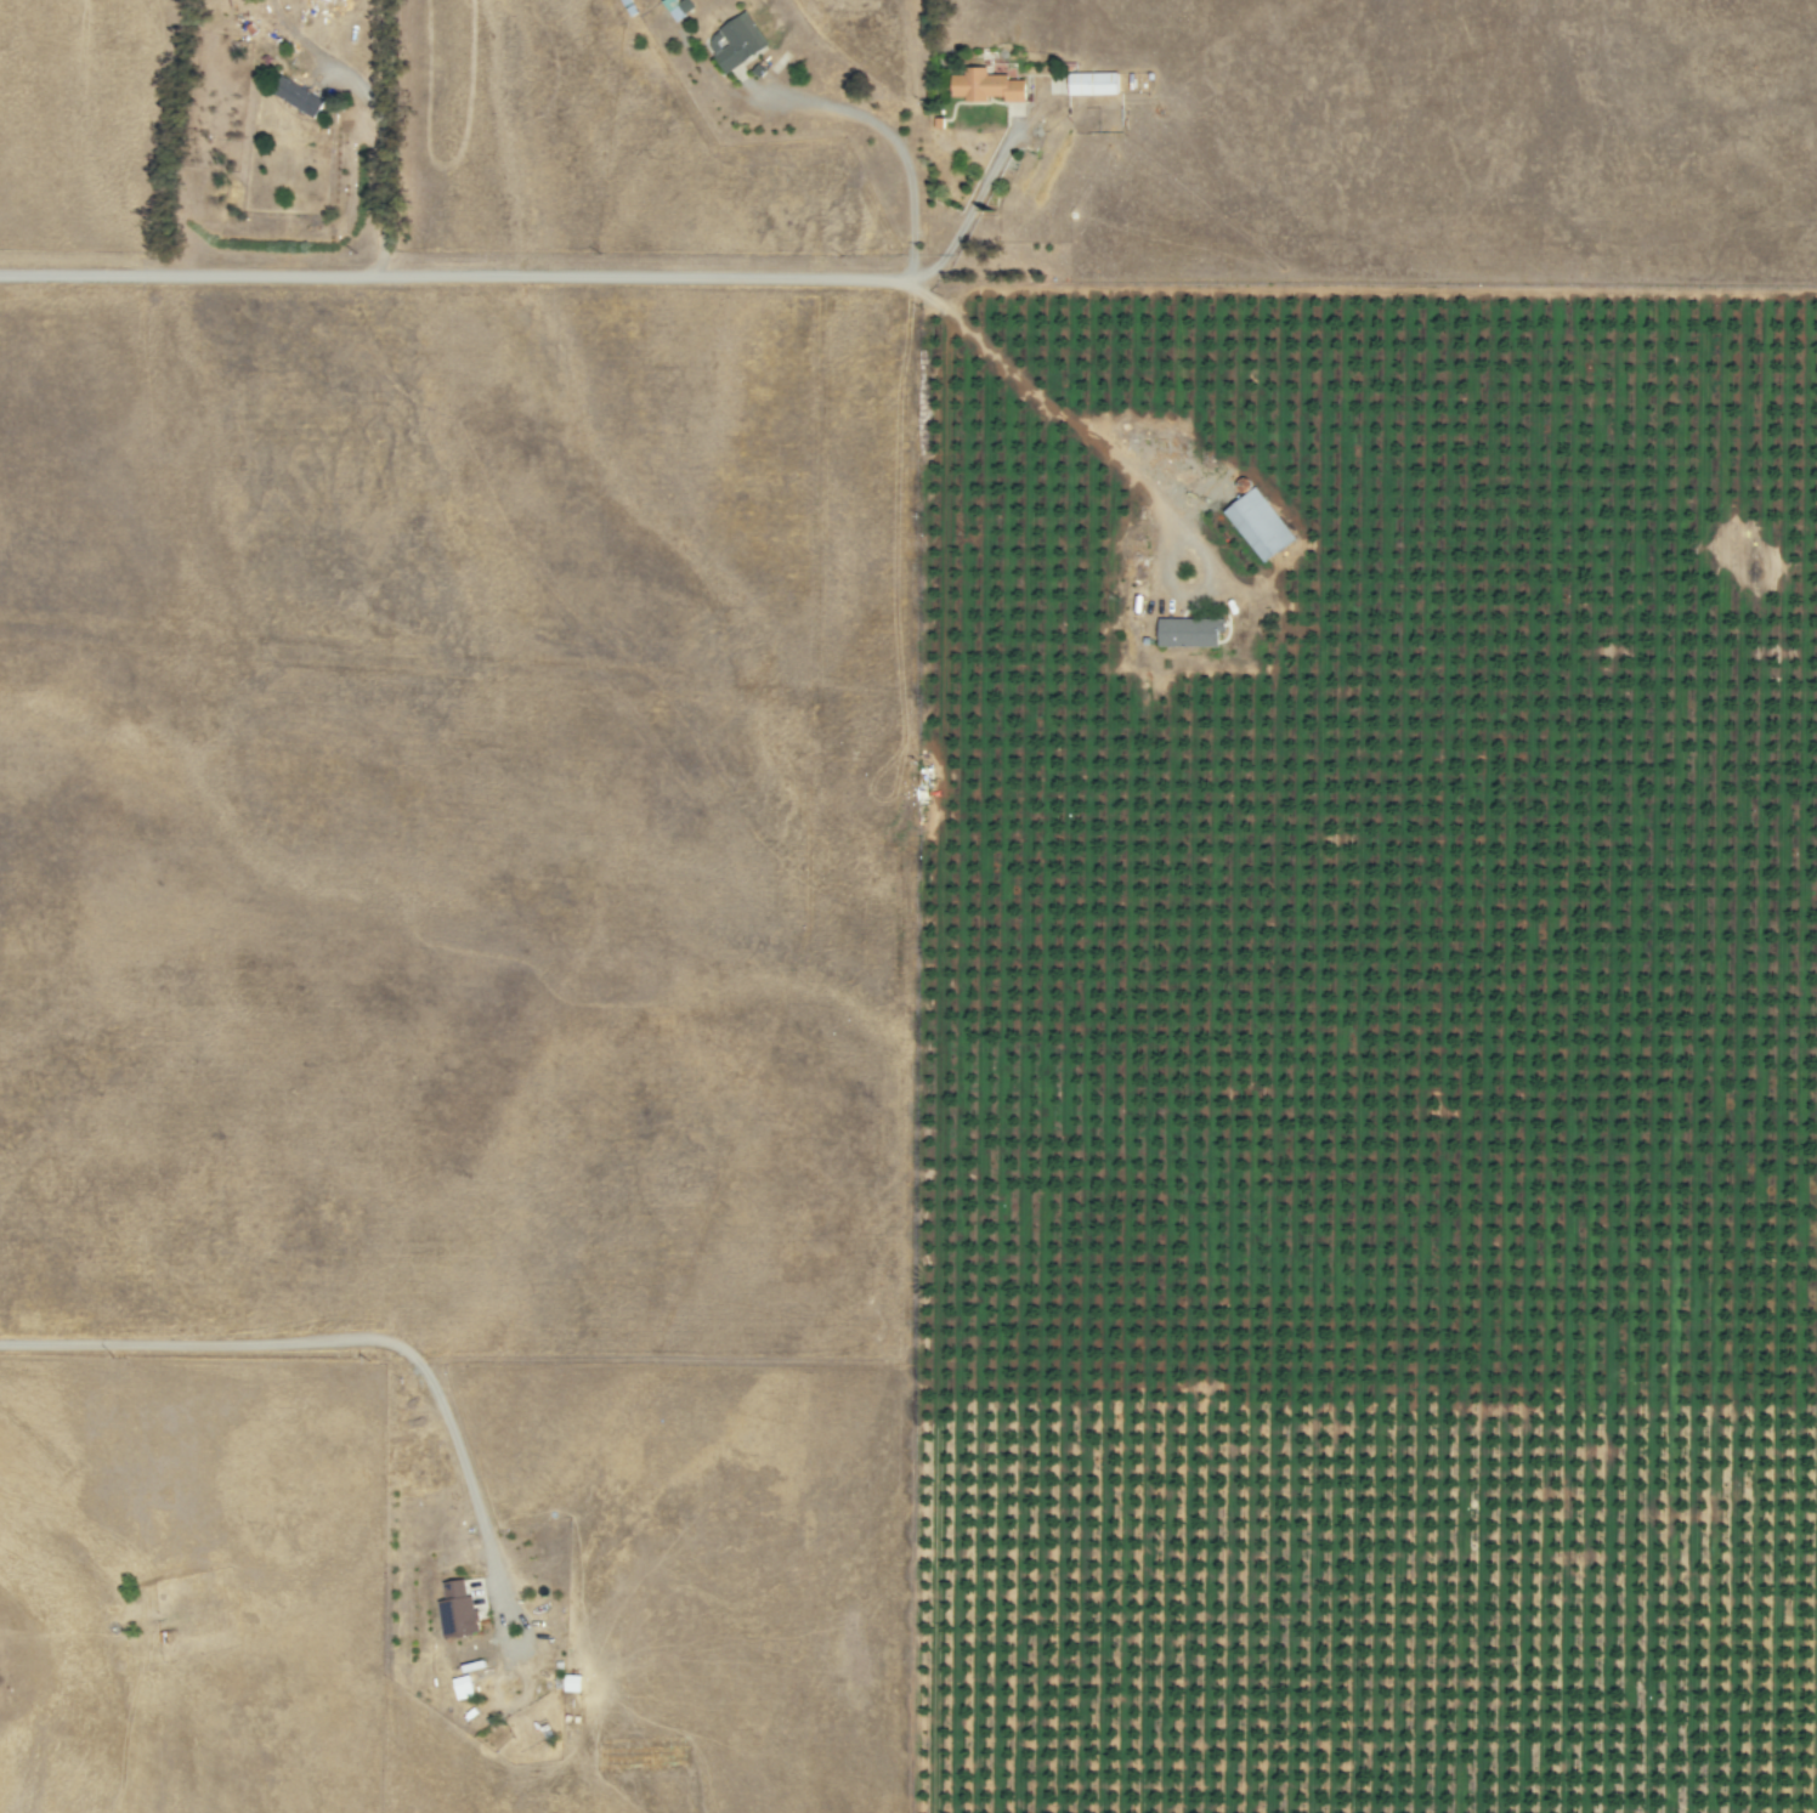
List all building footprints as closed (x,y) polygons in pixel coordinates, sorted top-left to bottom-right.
[(686,0),(682,0),(678,3),(676,0),(662,0),(660,1),(675,20),(692,7),(686,0)] [(723,73),(768,46),(746,11),(718,28),(729,46),(713,56),(723,73)] [(1026,79),(1009,80),(1009,74),(987,75),(987,67),(968,67),(968,75),(951,75),(951,99),(1006,98),(1006,102),(1027,101),(1026,79)] [(1117,95),(1117,72),(1068,73),(1068,95),(1117,95)] [(277,96),(314,118),(324,101),(286,80),(277,96)] [(1293,541),(1256,487),(1224,509),(1261,564),(1293,541)] [(1225,620),(1159,618),(1158,646),(1219,647),(1219,630),(1225,630),(1225,620)] [(437,1603),(442,1637),(479,1632),(474,1595),(467,1596),(464,1579),(442,1582),(444,1602),(437,1603)] [(562,1691),(579,1692),(580,1675),(563,1674),(562,1691)] [(449,1679),(453,1700),(473,1696),(469,1675),(449,1679)]
